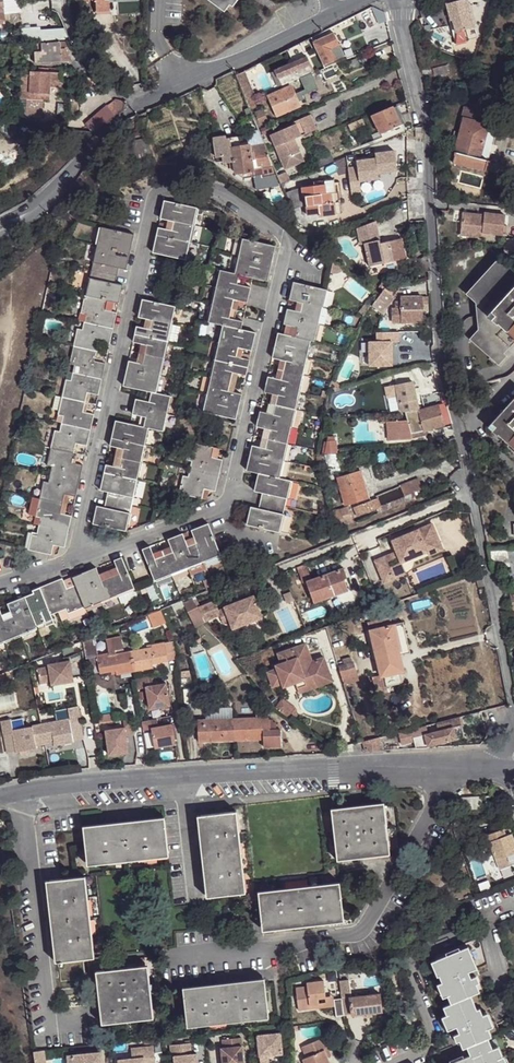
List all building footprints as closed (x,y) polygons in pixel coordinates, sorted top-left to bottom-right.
[(5,13),(22,11),(20,0),(3,0),(5,13)] [(97,11),(110,10),(110,0),(97,0),(97,11)] [(233,11),(241,0),(203,0),(224,16),(230,9),(233,11)] [(468,0),(461,0),(456,1),(463,30),(475,27),(468,0)] [(463,30),(456,1),(447,3),(451,20),(452,19),(456,31),(463,30)] [(329,27),(311,37),(324,64),(335,59),(330,48),(339,44),(333,32),(332,33),(329,27)] [(71,40),(67,30),(40,31),(41,42),(66,41),(71,40)] [(66,46),(66,41),(41,42),(41,52),(34,51),(35,63),(72,60),(64,46),(66,46)] [(309,56),(276,70),(282,85),(315,71),(309,56)] [(245,70),(238,74),(237,74),(247,100),(256,96),(245,70)] [(55,80),(59,80),(59,72),(52,72),(38,72),(31,72),(31,75),(22,75),(22,99),(28,99),(28,117),(44,117),(45,99),(51,99),(51,86),(55,86),(55,80)] [(298,83),(291,86),(300,105),(308,102),(298,83)] [(300,105),(291,86),(269,95),(277,114),(300,105)] [(87,126),(90,131),(99,133),(120,113),(126,111),(124,105),(125,105),(127,101),(116,98),(115,101),(111,104),(87,126)] [(393,104),(372,114),(382,136),(383,139),(403,130),(401,124),(393,104)] [(483,112),(466,108),(454,154),(456,154),(454,162),(486,170),(488,159),(480,158),(489,123),(480,121),(483,112)] [(263,109),(256,112),(260,123),(268,120),(263,109)] [(295,123),(271,135),(286,169),(304,161),(296,143),(292,145),(290,141),(294,139),(317,129),(310,115),(295,121),(295,123)] [(362,118),(351,123),(353,129),(364,124),(362,118)] [(215,159),(212,137),(209,119),(186,122),(190,133),(201,131),(202,140),(194,142),(203,166),(210,165),(210,160),(215,159)] [(202,140),(201,131),(190,133),(194,142),(202,140)] [(229,168),(235,167),(232,148),(240,146),(238,137),(231,138),(229,134),(212,137),(215,159),(221,158),(222,165),(229,164),(229,168)] [(361,149),(383,139),(382,136),(360,145),(361,149)] [(133,158),(137,160),(151,153),(144,141),(130,144),(133,158)] [(260,164),(273,163),(265,143),(250,146),(253,167),(260,164)] [(254,169),(253,167),(250,146),(250,144),(240,146),(232,148),(235,167),(236,173),(248,170),(254,169)] [(357,166),(348,167),(351,193),(361,192),(359,180),(378,177),(378,172),(397,169),(394,150),(375,153),(376,158),(356,161),(357,166)] [(331,154),(315,161),(318,167),(333,160),(331,154)] [(344,159),(338,161),(341,173),(348,171),(344,159)] [(262,176),(260,164),(253,167),(254,169),(248,170),(249,178),(262,176)] [(249,178),(248,170),(236,173),(241,177),(243,179),(249,178)] [(287,172),(278,175),(282,183),(290,180),(287,172)] [(314,185),(302,187),(303,196),(306,196),(308,215),(318,214),(318,216),(335,214),(341,213),(338,192),(336,192),(334,179),(314,182),(314,185)] [(300,187),(285,192),(292,209),(302,206),(300,187)] [(163,221),(171,223),(169,233),(161,231),(156,254),(190,261),(201,211),(167,203),(163,221)] [(462,234),(484,235),(485,230),(505,232),(506,212),(486,211),(485,213),(463,212),(462,234)] [(375,221),(356,228),(360,245),(364,244),(369,266),(407,257),(401,237),(380,242),(375,221)] [(136,235),(102,227),(94,263),(96,263),(91,280),(90,280),(83,315),(87,316),(83,331),(79,330),(72,365),(76,366),(72,382),(67,381),(59,416),(64,417),(61,434),(56,432),(47,468),(52,469),(49,485),(44,484),(36,518),(41,519),(37,534),(33,534),(29,551),(52,556),(53,547),(65,549),(72,518),(62,516),(66,496),(76,499),(83,468),(74,465),(78,446),(88,448),(95,416),(86,414),(90,393),(100,396),(107,365),(97,363),(101,344),(111,346),(118,314),(108,312),(110,302),(121,304),(124,286),(114,284),(118,268),(128,270),(136,235)] [(244,240),(235,275),(246,278),(269,284),(277,248),(244,240)] [(513,286),(513,272),(499,258),(466,294),(476,303),(478,330),(470,339),(499,366),(507,356),(504,354),(513,344),(513,338),(498,324),(497,325),(487,316),(491,312),(513,286)] [(246,278),(235,275),(220,272),(208,321),(223,325),(243,329),(244,322),(236,320),(241,301),(249,303),(252,289),(245,287),(246,278)] [(377,290),(380,294),(383,290),(388,283),(385,279),(377,290)] [(295,325),(293,335),(315,341),(318,342),(330,290),(295,282),(291,299),(299,301),(297,310),(289,308),(286,322),(295,325)] [(388,283),(383,290),(393,297),(396,292),(396,289),(388,283)] [(491,312),(501,320),(498,324),(513,338),(513,286),(491,312)] [(381,294),(372,306),(382,312),(394,297),(393,297),(383,290),(380,294),(381,294)] [(392,308),(393,323),(423,321),(422,312),(422,298),(422,297),(400,297),(401,301),(396,301),(396,308),(392,308)] [(124,388),(146,393),(158,396),(179,308),(145,300),(141,317),(149,320),(147,329),(138,327),(134,343),(143,345),(139,364),(129,363),(124,388)] [(501,320),(491,312),(487,316),(497,325),(498,324),(501,320)] [(257,333),(243,329),(223,325),(202,410),(236,418),(242,394),(234,392),(239,372),(247,374),(250,359),(243,357),(245,348),(253,350),(257,333)] [(247,470),(258,473),(282,479),(315,341),(293,335),(281,332),(276,356),(283,358),(279,377),(271,375),(267,392),(274,394),(269,414),(262,413),(258,427),(265,429),(262,448),(253,447),(247,470)] [(376,341),(369,342),(370,365),(393,365),(392,341),(399,341),(399,332),(376,333),(376,341)] [(407,412),(419,409),(411,381),(395,385),(402,409),(406,409),(407,412)] [(138,429),(150,432),(163,435),(171,400),(158,396),(146,393),(144,403),(136,402),(133,417),(141,419),(138,429)] [(492,423),(501,432),(498,435),(513,449),(513,399),(492,423)] [(452,422),(446,402),(427,407),(419,409),(407,412),(408,419),(386,421),(388,439),(412,437),(412,433),(428,429),(452,422)] [(501,432),(492,423),(488,428),(497,436),(498,435),(501,432)] [(126,535),(150,432),(138,429),(116,424),(110,449),(119,451),(115,469),(106,467),(100,492),(108,494),(105,510),(96,508),(92,527),(126,535)] [(428,429),(412,433),(412,437),(429,434),(428,429)] [(327,440),(325,453),(336,453),(336,439),(327,440)] [(225,459),(215,456),(216,447),(194,442),(190,459),(195,460),(192,476),(187,474),(182,492),(205,497),(208,487),(218,490),(225,459)] [(336,453),(325,453),(330,474),(341,471),(336,453)] [(337,478),(345,504),(367,498),(360,471),(337,478)] [(282,479),(258,473),(254,491),(262,493),(258,508),(250,507),(246,525),(279,533),(284,515),(282,515),(286,499),(288,500),(292,482),(282,479)] [(419,478),(376,495),(378,497),(354,506),(358,516),(405,496),(405,495),(423,488),(419,478)] [(344,521),(352,519),(349,506),(340,509),(344,521)] [(337,529),(353,522),(352,519),(344,521),(340,509),(332,511),(337,529)] [(220,557),(207,524),(189,531),(192,539),(184,543),(180,535),(167,540),(170,549),(152,556),(149,548),(142,551),(155,584),(220,557)] [(393,553),(376,560),(373,562),(381,584),(391,580),(386,571),(384,564),(396,559),(398,566),(424,555),(438,549),(429,527),(414,534),(389,544),(391,549),(393,553)] [(511,560),(509,548),(488,549),(490,562),(511,560)] [(439,549),(438,549),(424,555),(426,559),(441,552),(439,549)] [(73,578),(76,587),(85,609),(86,611),(135,591),(121,559),(114,561),(117,569),(100,576),(96,569),(73,578)] [(470,566),(471,574),(479,571),(482,570),(481,563),(470,566)] [(306,565),(297,568),(299,573),(308,570),(306,565)] [(403,576),(398,566),(386,571),(391,580),(403,576)] [(314,602),(318,601),(348,590),(345,582),(343,578),(347,577),(343,568),(311,580),(306,581),(314,602)] [(308,570),(299,573),(302,583),(306,581),(311,580),(308,570)] [(38,603),(29,607),(38,628),(54,622),(52,616),(66,611),(68,616),(85,609),(76,587),(67,591),(63,580),(34,592),(38,603)] [(292,601),(289,592),(283,594),(286,603),(292,601)] [(200,607),(209,621),(220,616),(224,624),(231,622),(234,629),(263,617),(255,595),(225,607),(226,609),(220,612),(215,601),(200,607)] [(192,597),(183,601),(197,627),(209,621),(200,607),(192,597)] [(29,607),(26,598),(9,604),(12,613),(3,617),(0,609),(0,646),(39,631),(38,628),(29,607)] [(149,614),(148,615),(154,628),(166,623),(161,610),(149,614)] [(400,652),(394,624),(392,625),(391,618),(381,620),(383,627),(370,630),(376,658),(379,657),(383,675),(373,678),(377,695),(388,693),(387,687),(402,684),(400,674),(405,673),(400,652)] [(404,622),(394,624),(400,652),(411,649),(404,622)] [(135,671),(131,651),(118,654),(117,650),(126,648),(123,636),(108,639),(111,652),(100,654),(97,636),(84,642),(89,667),(100,665),(101,673),(116,670),(117,675),(135,671)] [(154,647),(131,651),(135,671),(154,668),(153,663),(177,659),(174,641),(153,645),(154,647)] [(316,681),(330,676),(324,655),(312,659),(306,642),(277,652),(281,662),(274,663),(276,668),(266,671),(272,686),(282,682),(284,687),(295,683),(314,676),(316,681)] [(49,667),(38,669),(41,683),(52,681),(52,685),(74,681),(73,677),(88,675),(83,650),(61,660),(61,662),(49,664),(49,667)] [(352,656),(337,660),(344,684),(359,680),(352,656)] [(0,675),(0,682),(10,678),(7,672),(0,675)] [(332,681),(330,676),(316,681),(314,676),(295,683),(299,692),(332,681)] [(152,677),(136,679),(138,689),(146,688),(149,710),(169,707),(166,685),(154,687),(152,677)] [(284,698),(277,709),(295,720),(298,716),(297,707),(284,698)] [(59,721),(42,724),(46,744),(55,742),(56,745),(66,743),(73,742),(76,741),(75,739),(72,723),(81,721),(79,706),(69,708),(69,709),(57,711),(59,721)] [(208,708),(209,721),(232,720),(232,708),(208,708)] [(117,713),(100,716),(101,722),(118,719),(117,713)] [(428,724),(400,731),(402,744),(415,741),(416,748),(429,747),(429,745),(462,736),(460,728),(464,727),(461,715),(438,721),(440,730),(430,732),(428,724)] [(24,718),(12,720),(14,730),(26,728),(24,718)] [(134,718),(125,720),(126,727),(107,730),(111,755),(130,752),(127,735),(136,734),(134,718)] [(46,744),(42,724),(26,728),(14,730),(12,720),(11,719),(2,721),(5,736),(15,734),(18,751),(18,752),(21,752),(28,750),(38,748),(37,745),(46,744)] [(160,727),(159,719),(143,721),(145,730),(153,729),(155,748),(176,746),(174,726),(160,727)] [(232,720),(209,721),(202,721),(202,735),(208,734),(208,743),(235,742),(234,720),(232,720)] [(273,720),(234,720),(235,742),(268,741),(269,749),(285,748),(285,732),(273,732),(273,720)] [(72,723),(75,739),(84,738),(81,721),(72,723)] [(15,734),(5,736),(8,753),(18,751),(15,734)] [(379,737),(363,741),(365,751),(383,750),(379,737)] [(481,796),(462,797),(462,809),(481,808),(481,796)] [(485,796),(485,805),(495,805),(494,796),(485,796)] [(331,808),(332,811),(384,805),(384,802),(331,808)] [(332,811),(337,856),(389,851),(384,805),(332,811)] [(209,896),(243,892),(233,811),(200,815),(209,896)] [(233,811),(243,892),(245,892),(236,811),(233,811)] [(207,896),(209,896),(200,815),(197,815),(207,896)] [(84,828),(164,819),(164,817),(84,825),(84,828)] [(168,853),(164,819),(84,828),(87,861),(168,853)] [(455,830),(459,840),(467,838),(463,828),(455,830)] [(513,860),(513,840),(511,833),(506,834),(504,828),(487,834),(499,865),(513,860)] [(389,851),(337,856),(337,859),(390,853),(389,851)] [(169,856),(168,853),(87,861),(87,864),(169,856)] [(82,876),(49,880),(58,961),(92,957),(82,876)] [(85,876),(82,876),(92,957),(95,957),(85,876)] [(58,961),(49,880),(47,880),(56,961),(58,961)] [(259,893),(340,884),(339,882),(258,891),(259,893)] [(343,918),(340,884),(259,893),(262,927),(343,918)] [(344,920),(343,918),(262,927),(263,929),(344,920)] [(438,959),(447,980),(444,981),(453,1003),(445,1006),(454,1027),(450,1028),(453,1036),(465,1031),(467,1037),(465,1037),(468,1046),(466,1047),(470,1056),(466,1057),(460,1060),(454,1062),(453,1062),(510,1062),(506,1055),(500,1057),(496,1047),(490,1050),(486,1039),(494,1035),(485,1014),(482,1016),(473,994),(478,992),(474,984),(472,985),(469,979),(478,975),(482,974),(479,967),(470,945),(438,959)] [(145,965),(99,970),(105,1022),(150,1017),(145,965)] [(147,965),(145,965),(150,1017),(153,1017),(147,965)] [(105,1022),(99,970),(96,971),(102,1023),(105,1022)] [(183,990),(264,980),(264,977),(183,987),(183,990)] [(319,996),(325,995),(323,978),(307,981),(307,984),(295,986),(298,1009),(310,1007),(310,1003),(320,1002),(319,996)] [(349,978),(340,979),(342,997),(344,1014),(352,1013),(352,1015),(383,1011),(380,991),(351,995),(349,978)] [(268,1014),(264,980),(183,990),(187,1024),(268,1014)] [(334,994),(325,995),(326,1001),(326,1006),(335,1005),(334,998),(334,994)] [(344,1014),(342,997),(334,998),(335,1005),(336,1015),(344,1014)] [(269,1017),(268,1014),(187,1024),(188,1027),(269,1017)] [(281,1032),(258,1035),(261,1056),(269,1055),(284,1053),(281,1032)] [(327,1047),(322,1036),(301,1046),(305,1056),(301,1057),(304,1062),(329,1062),(326,1055),(323,1050),(327,1047)] [(223,1039),(224,1047),(222,1047),(224,1062),(245,1062),(242,1037),(223,1039)] [(171,1045),(173,1057),(175,1057),(176,1062),(199,1062),(198,1054),(193,1054),(192,1043),(171,1045)] [(120,1060),(120,1062),(157,1062),(155,1046),(133,1049),(134,1059),(120,1060)] [(44,1051),(34,1052),(36,1062),(46,1062),(44,1051)] [(69,1056),(70,1062),(103,1062),(102,1053),(69,1056)] [(261,1056),(261,1062),(270,1062),(269,1055),(261,1056)]
